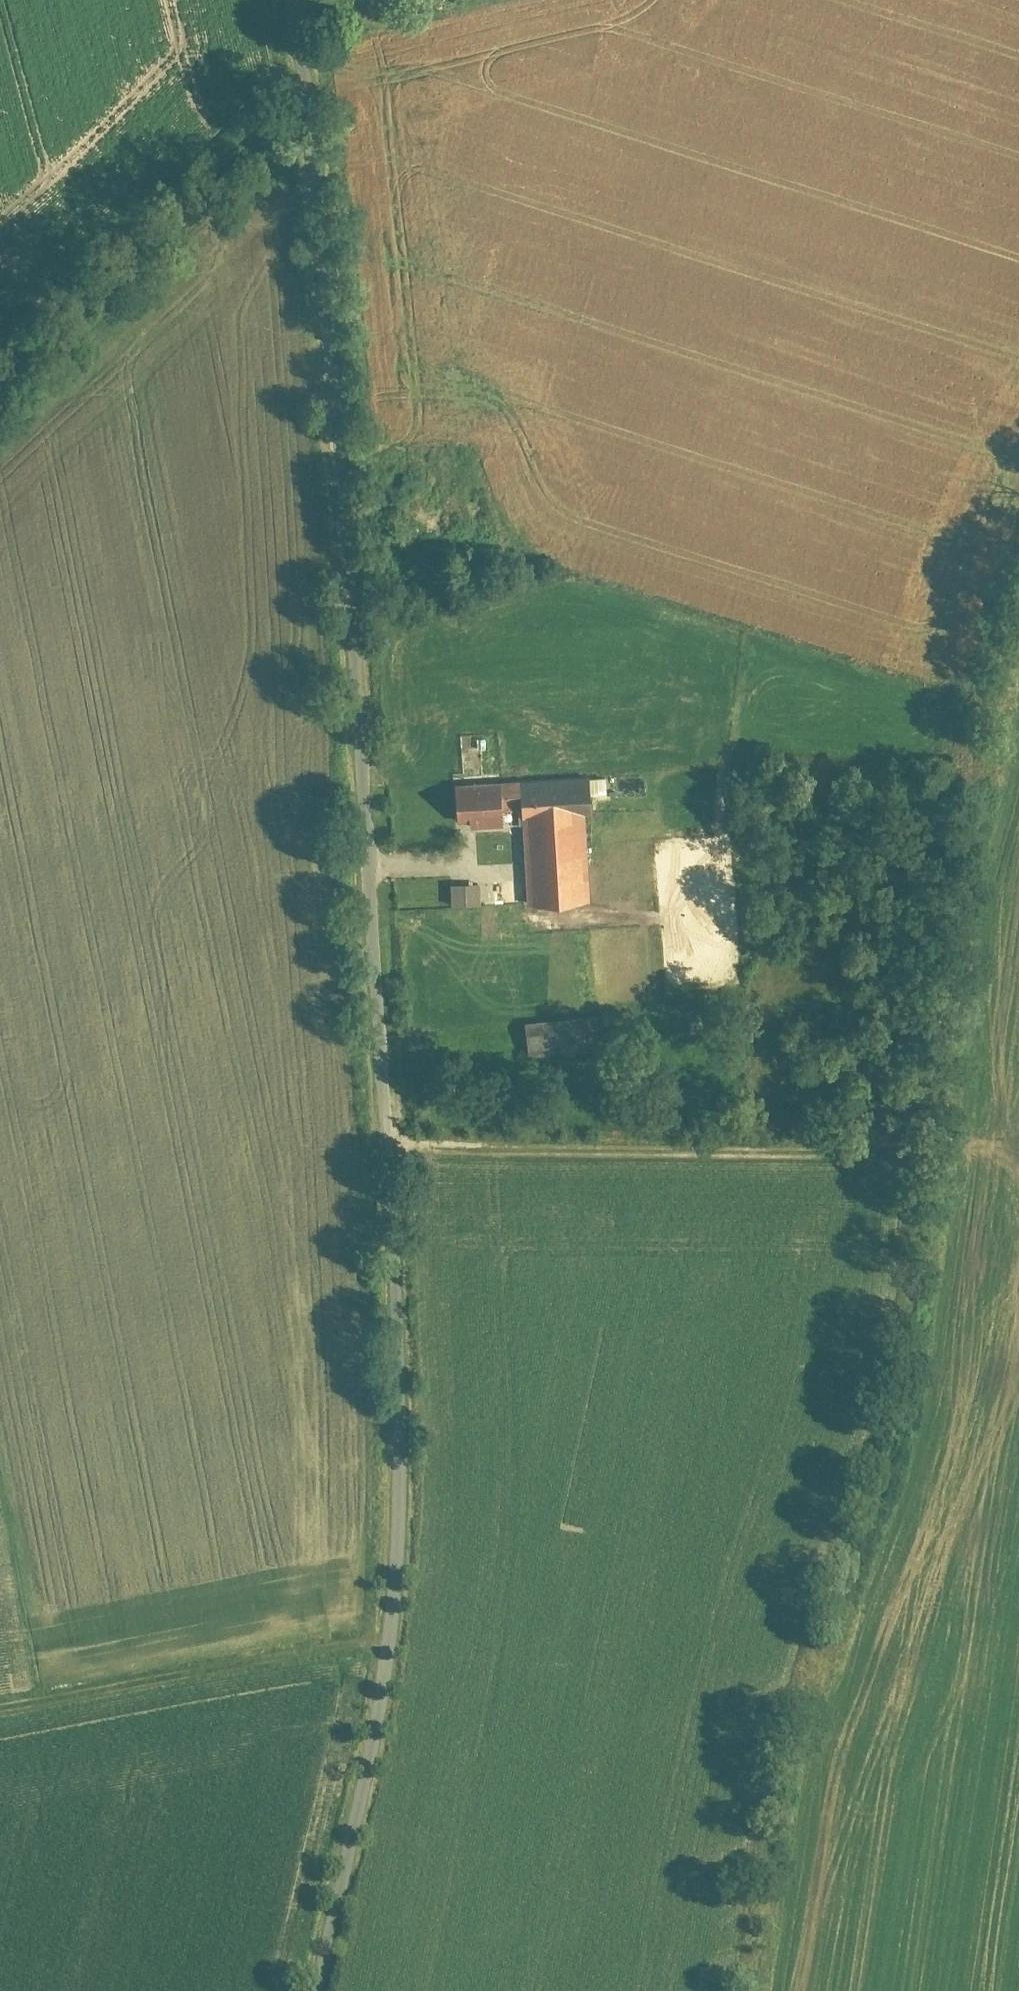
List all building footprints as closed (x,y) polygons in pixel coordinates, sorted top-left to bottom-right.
[(526,813),(532,904),(595,901),(590,815),(598,814),(596,779),(458,786),(461,832),(508,829),(507,814),(526,813)] [(486,883),(456,884),(457,907),(487,906),(486,883)] [(529,1019),(532,1055),(604,1049),(601,1014),(529,1019)]
